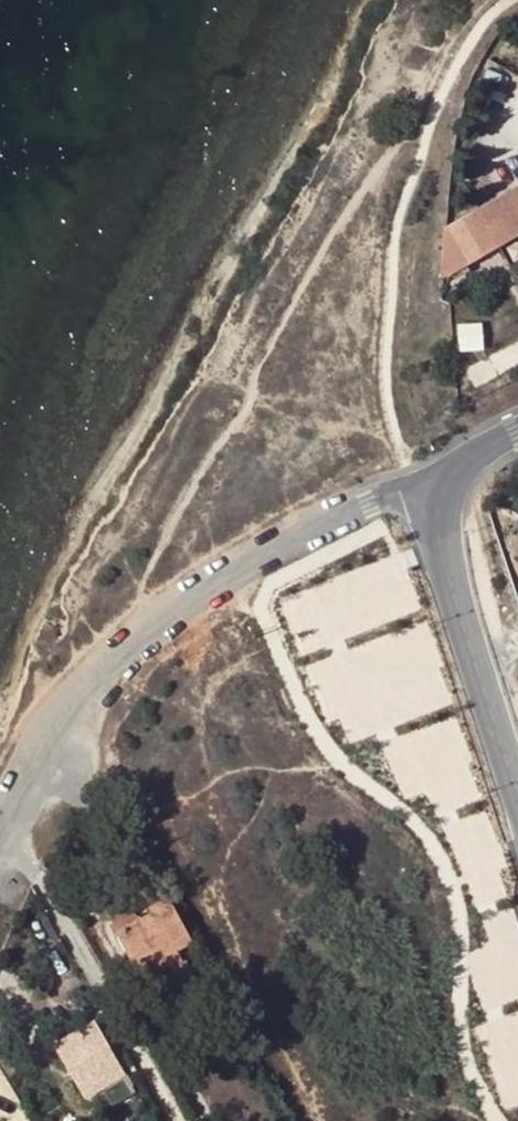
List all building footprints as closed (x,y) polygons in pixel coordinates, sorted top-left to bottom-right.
[(446,277),(517,236),(517,185),(448,227),(446,277)] [(138,921),(133,912),(110,922),(130,960),(136,958),(148,980),(182,962),(177,952),(193,943),(166,895),(147,904),(153,913),(138,921)] [(142,983),(148,980),(136,958),(130,960),(142,983)] [(97,1023),(55,1047),(87,1100),(128,1076),(97,1023)]
